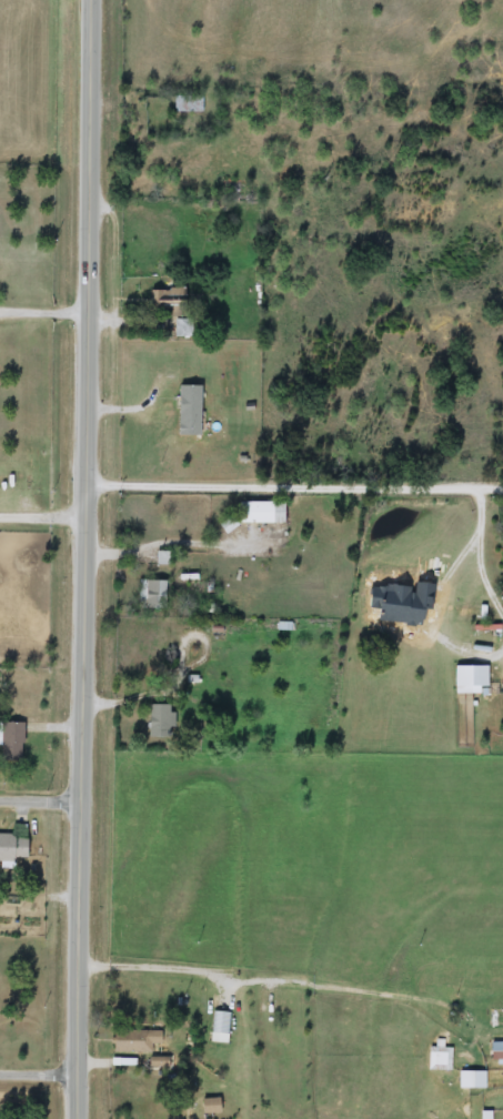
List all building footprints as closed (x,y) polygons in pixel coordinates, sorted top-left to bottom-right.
[(174,113),(174,97),(202,97),(202,113),(174,113)] [(175,336),(175,319),(192,319),(192,336),(175,336)] [(180,435),(180,384),(201,384),(201,435),(180,435)] [(284,523),(241,523),(241,502),(284,502),(284,523)] [(141,608),(141,581),(168,581),(168,608),(141,608)] [(150,738),(150,704),(174,704),(174,738),(150,738)] [(23,722),(23,760),(1,760),(1,722),(23,722)] [(28,860),(0,860),(0,834),(28,834),(28,860)] [(230,1012),(229,1044),(211,1042),(213,1011),(230,1012)] [(162,1028),(162,1045),(152,1045),(152,1054),(114,1054),(114,1028),(162,1028)] [(491,1042),(502,1042),(502,1060),(491,1060),(491,1042)] [(452,1071),(429,1071),(429,1047),(452,1047),(452,1071)] [(485,1072),(485,1089),(460,1089),(460,1072),(485,1072)] [(220,1098),(221,1115),(203,1115),(203,1099),(220,1098)]
